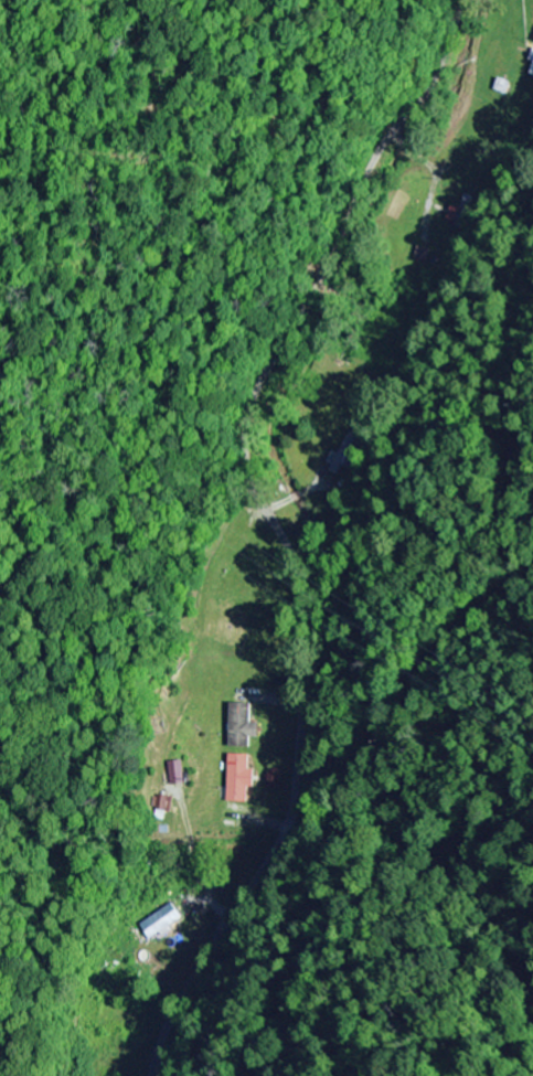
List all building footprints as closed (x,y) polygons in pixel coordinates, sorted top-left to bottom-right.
[(232,747),(252,747),(252,738),(262,738),(262,723),(254,723),(255,703),(234,703),(232,747)] [(251,787),(258,788),(258,770),(252,770),(252,755),(231,754),(230,802),(250,803),(251,787)] [(170,762),(172,785),(187,784),(186,761),(170,762)] [(166,930),(184,918),(175,904),(142,925),(152,940),(167,931),(166,930)]
